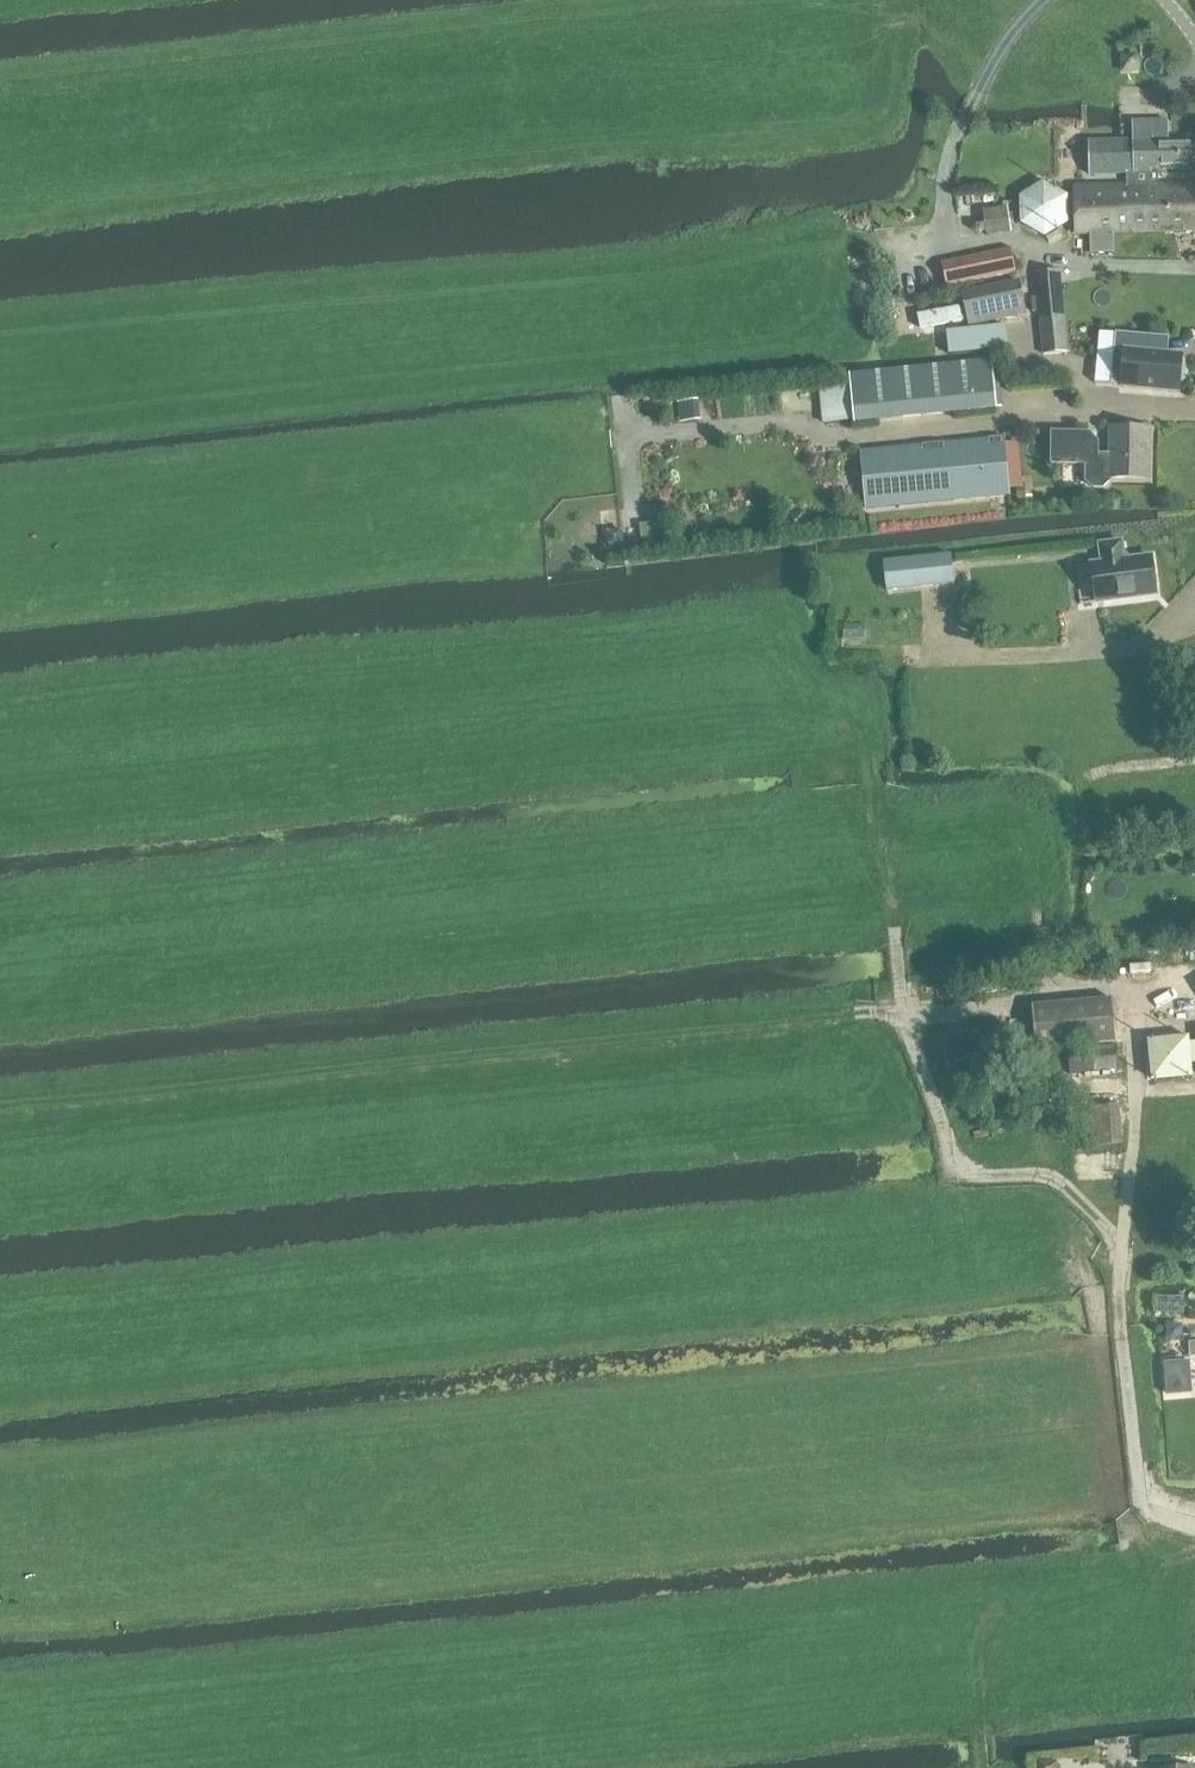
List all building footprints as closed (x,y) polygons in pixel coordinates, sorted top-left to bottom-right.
[(1133,124),(1133,141),(1137,141),(1138,174),(1151,174),(1151,171),(1156,171),(1194,170),(1194,143),(1167,143),(1167,122),(1133,122),(1133,124)] [(1133,141),(1088,142),(1089,175),(1126,174),(1127,186),(1074,188),(1075,234),(1090,234),(1091,255),(1114,254),(1113,233),(1194,231),(1194,184),(1157,185),(1156,171),(1151,171),(1151,174),(1138,174),(1137,141),(1133,141)] [(1072,187),(1025,181),(1020,223),(1067,229),(1072,187)] [(989,237),(1012,234),(1008,208),(985,212),(989,237)] [(947,287),(1015,273),(1011,249),(942,263),(947,287)] [(1043,354),(1068,352),(1060,272),(1036,274),(1043,354)] [(962,293),(969,324),(1024,313),(1017,282),(962,293)] [(925,308),(930,331),(947,327),(944,314),(957,311),(955,302),(925,308)] [(947,332),(949,354),(1006,348),(1003,326),(947,332)] [(1150,335),(1115,331),(1110,383),(1121,384),(1121,386),(1178,391),(1179,381),(1183,381),(1184,365),(1180,365),(1181,354),(1149,351),(1150,335)] [(854,422),(997,408),(992,360),(850,374),(854,422)] [(677,403),(680,423),(701,420),(699,400),(677,403)] [(1149,479),(1149,428),(1110,427),(1109,455),(1097,454),(1097,442),(1088,432),(1051,432),(1051,463),(1085,463),(1085,480),(1091,487),(1102,487),(1110,482),(1110,479),(1149,479)] [(1010,493),(1008,479),(1005,437),(862,450),(868,506),(1010,493)] [(1096,600),(1155,593),(1150,556),(1131,558),(1127,555),(1123,555),(1121,541),(1100,543),(1102,561),(1092,563),(1096,600)] [(886,559),(890,587),(957,579),(953,551),(886,559)] [(1034,1049),(1115,1042),(1111,999),(1031,1005),(1034,1049)] [(1151,1033),(1152,1075),(1191,1075),(1191,1033),(1151,1033)] [(1072,1073),(1119,1069),(1116,1045),(1069,1049),(1072,1073)] [(1116,1105),(1086,1107),(1090,1145),(1119,1143),(1116,1105)] [(1164,1364),(1167,1397),(1193,1394),(1190,1362),(1164,1364)]
